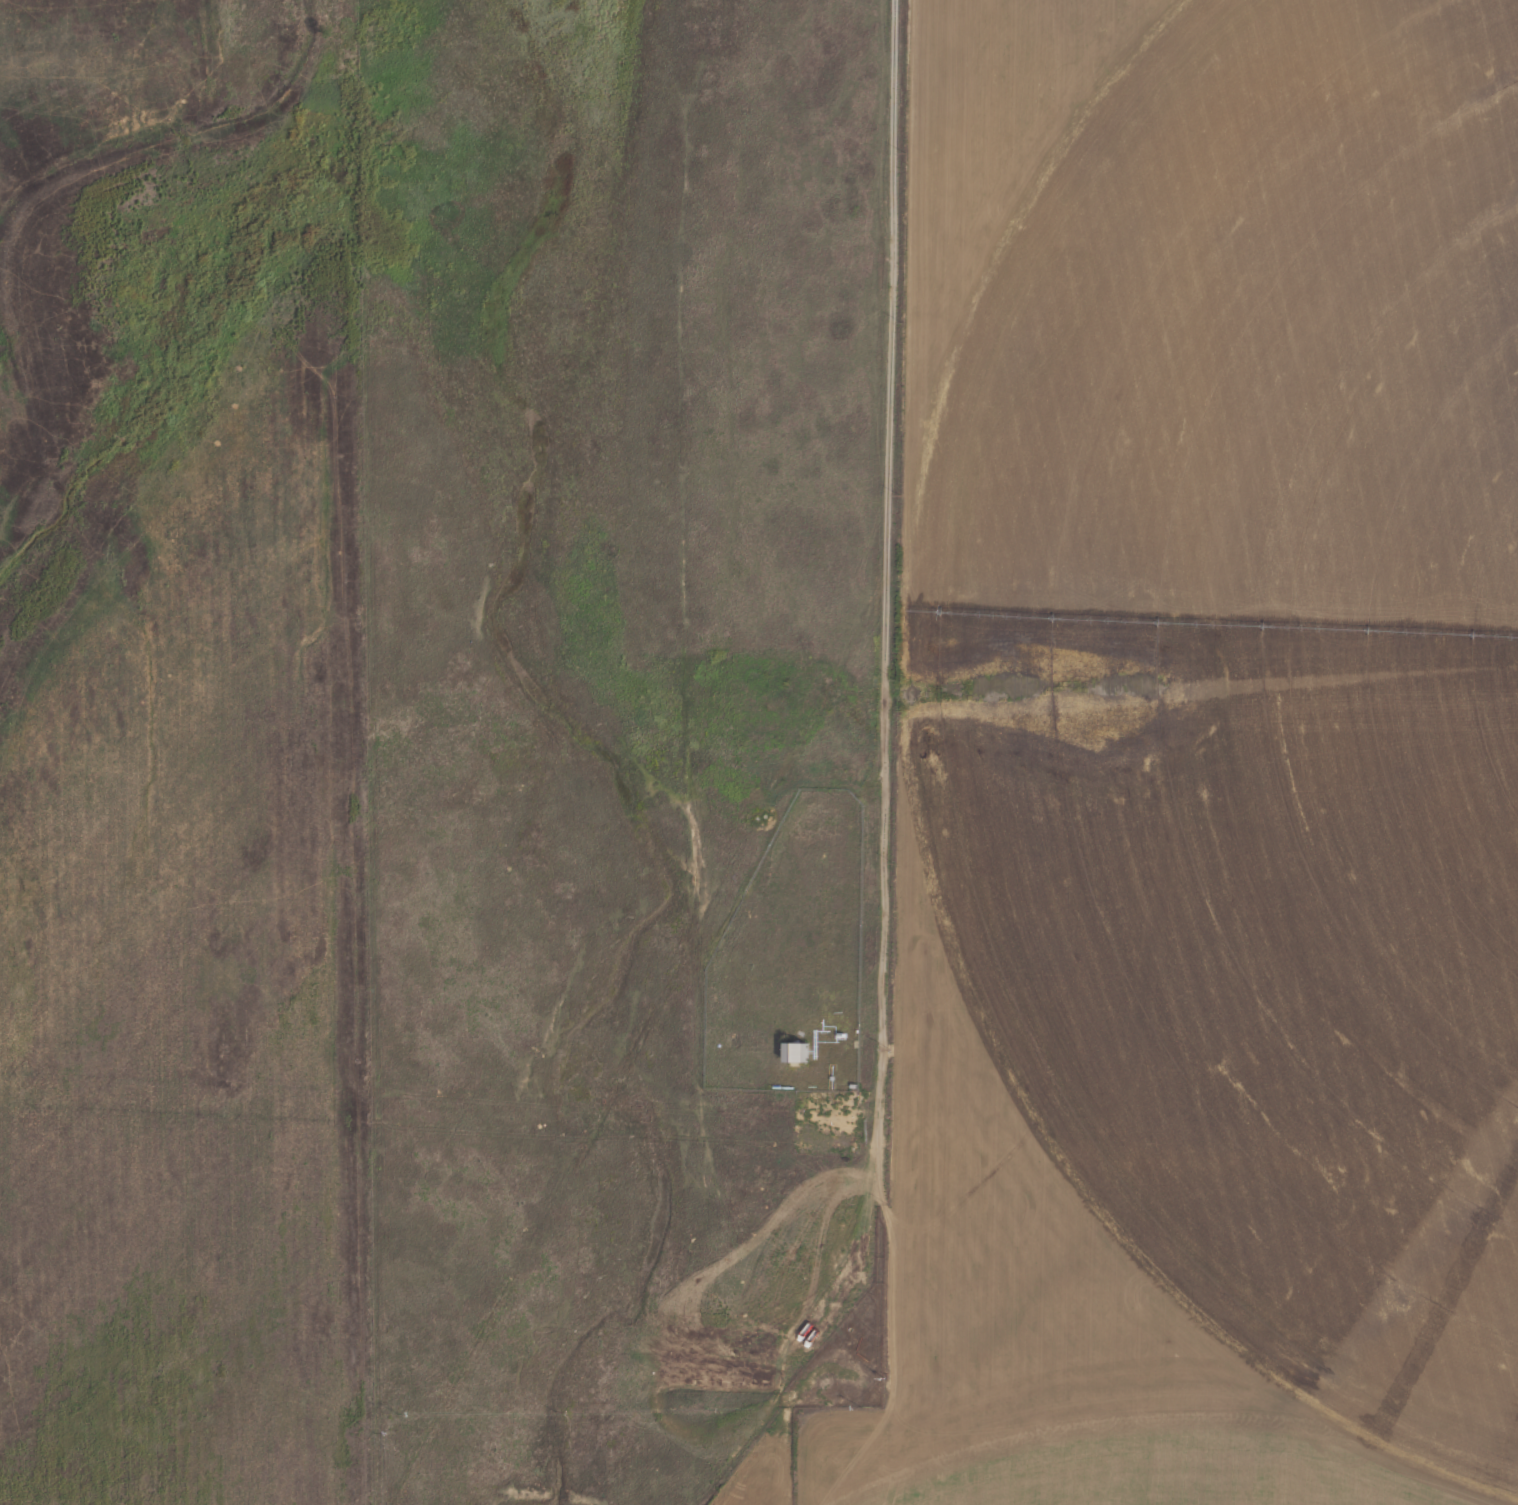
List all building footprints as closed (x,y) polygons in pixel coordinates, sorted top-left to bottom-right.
[(790,1061),(810,1061),(810,1041),(790,1041),(790,1061)]
